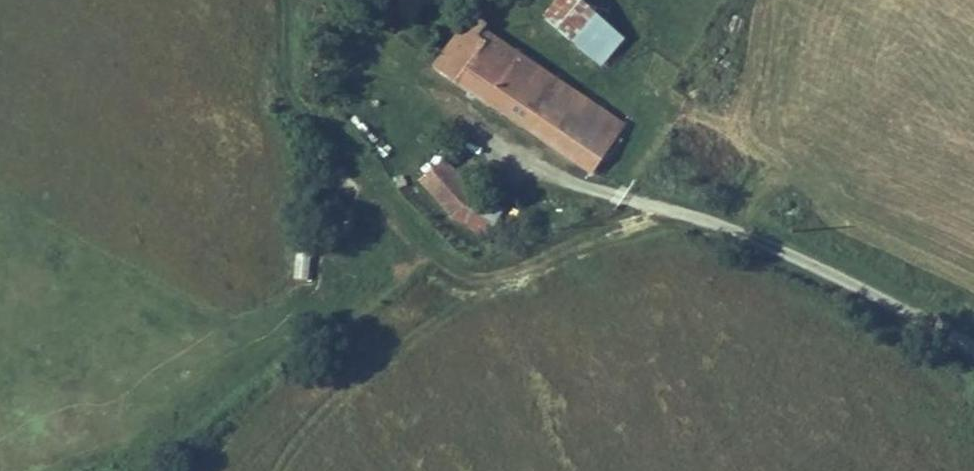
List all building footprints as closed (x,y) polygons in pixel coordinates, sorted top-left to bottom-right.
[(417,20),(429,0),(383,0),(417,20)] [(481,34),(622,140),(644,110),(649,103),(603,66),(523,3),(526,0),(509,0),(481,34)] [(474,237),(499,214),(446,157),(421,180),(474,237)] [(293,278),(307,280),(311,254),(297,252),(293,278)]
